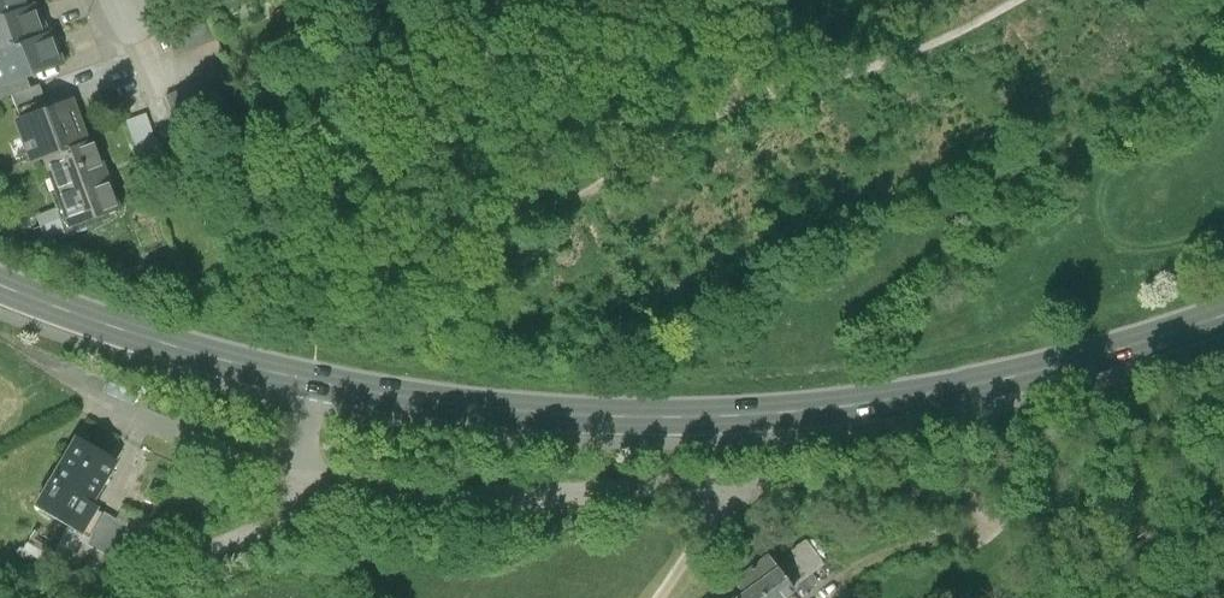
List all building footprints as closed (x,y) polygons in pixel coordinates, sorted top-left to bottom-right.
[(27,7),(25,0),(0,0),(0,16),(27,7)] [(45,35),(34,4),(27,7),(0,16),(0,51),(45,35)] [(215,42),(204,16),(167,32),(178,57),(215,42)] [(45,35),(0,51),(0,85),(28,75),(62,63),(51,32),(45,35)] [(12,97),(33,89),(28,75),(0,85),(0,101),(12,97)] [(12,97),(20,120),(45,111),(49,109),(40,86),(33,89),(12,97)] [(33,164),(43,160),(61,154),(67,152),(89,144),(73,101),(49,109),(45,111),(20,120),(17,121),(33,164)] [(160,156),(147,117),(126,125),(139,163),(160,156)] [(94,142),(89,144),(67,152),(61,154),(43,160),(68,229),(92,220),(119,210),(94,142)] [(109,455),(77,436),(35,507),(67,527),(88,539),(102,517),(92,511),(97,502),(91,499),(106,474),(100,471),(109,455)] [(105,512),(102,517),(88,539),(88,541),(112,555),(119,542),(134,551),(151,523),(123,507),(116,518),(105,512)] [(67,527),(58,542),(57,545),(78,557),(88,541),(88,539),(67,527)] [(47,560),(57,545),(58,542),(35,528),(24,546),(47,560)] [(794,554),(776,567),(792,588),(824,564),(806,540),(792,551),(794,554)] [(725,597),(726,597),(779,597),(792,588),(776,567),(766,553),(729,581),(735,589),(725,597)]
